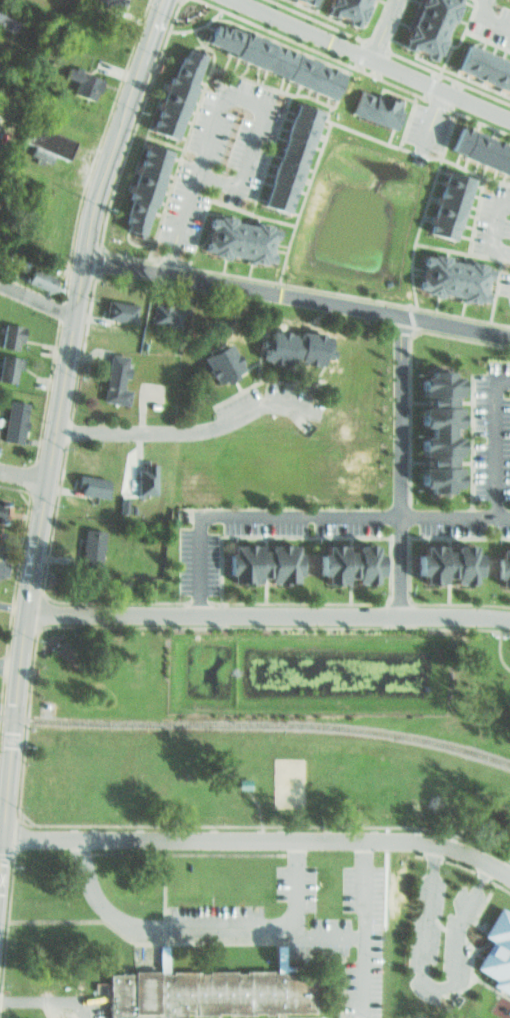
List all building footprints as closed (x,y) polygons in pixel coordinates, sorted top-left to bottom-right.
[(117,8),(99,0),(120,0),(117,8)] [(317,10),(321,0),(358,0),(346,24),(340,21),(339,16),(330,10),(324,12),(317,10)] [(393,43),(412,0),(450,0),(422,57),(415,54),(415,50),(406,44),(399,46),(393,43)] [(13,32),(0,27),(0,5),(21,14),(13,32)] [(337,75),(328,96),(199,39),(209,18),(337,75)] [(167,136),(138,125),(170,37),(199,48),(167,136)] [(458,41),(448,66),(508,91),(509,86),(509,62),(458,41)] [(66,93),(71,78),(59,73),(62,63),(102,79),(98,89),(89,86),(83,100),(66,93)] [(340,108),(389,129),(399,105),(350,85),(340,108)] [(279,205),(252,194),(289,97),(317,108),(279,205)] [(47,162),(27,154),(28,145),(14,139),(22,118),(73,138),(63,161),(49,155),(47,162)] [(507,172),(509,164),(509,144),(456,122),(446,148),(507,172)] [(137,232),(108,222),(140,134),(169,144),(137,232)] [(441,167),(421,231),(447,239),(467,175),(441,167)] [(273,224),(271,235),(265,237),(263,244),(268,252),(266,259),(194,242),(196,235),(200,233),(204,223),(200,217),(201,211),(273,224)] [(488,264),(486,275),(480,278),(478,284),(483,292),(481,299),(409,283),(411,275),(415,274),(419,264),(415,258),(417,251),(488,264)] [(27,261),(59,275),(51,294),(19,280),(27,261)] [(101,295),(135,300),(133,320),(98,315),(101,295)] [(148,298),(183,303),(180,323),(145,319),(148,298)] [(0,326),(0,345),(16,348),(21,326),(1,321),(0,326)] [(318,365),(252,360),(253,347),(247,347),(248,336),(259,337),(260,326),(321,331),(318,365)] [(206,379),(192,349),(221,335),(236,365),(206,379)] [(10,382),(15,352),(0,350),(0,380),(10,382)] [(122,405),(94,400),(104,350),(121,353),(115,386),(126,388),(122,405)] [(448,488),(409,487),(410,363),(450,364),(448,488)] [(18,442),(0,440),(0,406),(1,397),(23,399),(18,442)] [(150,458),(151,493),(131,493),(129,458),(150,458)] [(71,470),(105,475),(103,495),(68,490),(71,470)] [(93,567),(71,565),(76,522),(98,524),(93,567)] [(289,575),(222,574),(223,539),(290,540),(289,575)] [(375,577),(307,576),(308,541),(375,542),(375,577)] [(472,577),(405,576),(406,541),(473,542),(472,577)] [(492,546),(509,547),(509,582),(491,581),(492,546)] [(249,773),(249,787),(229,786),(229,773),(249,773)] [(509,990),(509,914),(493,904),(475,935),(481,941),(467,964),(509,990)] [(158,1017),(101,1017),(101,969),(152,968),(152,942),(167,942),(167,967),(267,966),(267,941),(282,941),(282,966),(312,966),(313,1017),(182,1017),(158,1017)]
